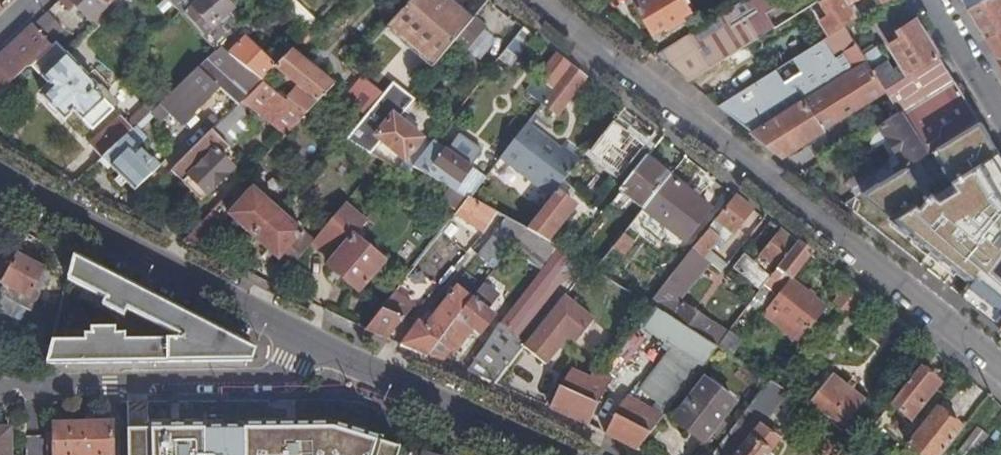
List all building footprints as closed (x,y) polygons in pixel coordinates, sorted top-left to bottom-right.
[(100,0),(72,0),(92,20),(106,6),(100,0)] [(238,8),(230,0),(203,0),(195,7),(216,29),(238,8)] [(308,29),(315,22),(293,0),(280,0),(308,29)] [(451,0),(414,0),(392,24),(438,64),(458,41),(475,20),(451,0)] [(653,34),(690,11),(683,0),(632,0),(653,34)] [(757,0),(746,0),(659,55),(690,80),(775,27),(765,13),(757,0)] [(765,13),(778,5),(775,0),(757,0),(765,13)] [(827,13),(819,19),(829,35),(845,24),(857,17),(849,3),(854,0),(819,0),(827,13)] [(967,11),(985,0),(960,0),(967,11)] [(967,11),(1000,65),(1000,0),(985,0),(967,11)] [(113,14),(106,6),(92,20),(94,23),(98,28),(113,14)] [(909,73),(938,55),(914,17),(896,29),(899,35),(889,41),(909,73)] [(475,20),(458,41),(470,51),(489,28),(477,18),(475,20)] [(0,54),(0,94),(26,69),(34,67),(55,46),(33,23),(0,54)] [(829,35),(815,43),(826,61),(855,41),(845,24),(829,35)] [(520,56),(537,36),(526,27),(510,47),(520,56)] [(263,81),(264,82),(276,70),(278,68),(246,36),(229,52),(243,64),(263,81)] [(719,103),(782,154),(857,107),(870,99),(884,120),(899,110),(885,88),(861,51),(855,41),(826,61),(815,43),(719,103)] [(100,86),(66,50),(58,43),(55,46),(34,67),(53,87),(44,96),(65,119),(74,111),(92,130),(114,108),(95,90),(100,86)] [(861,51),(885,88),(899,80),(875,43),(861,51)] [(243,64),(229,52),(223,47),(219,50),(211,58),(230,76),(243,64)] [(510,47),(502,57),(512,66),(520,56),(510,47)] [(291,103),(305,114),(335,83),(295,52),(278,68),(276,70),(281,74),(302,92),(291,103)] [(545,102),(574,65),(558,53),(528,90),(545,102)] [(925,151),(946,139),(978,120),(938,55),(909,73),(899,80),(885,88),(899,110),(925,151)] [(245,98),(263,81),(243,64),(230,76),(211,58),(165,101),(176,112),(185,122),(223,86),(241,103),(245,98)] [(559,114),(589,77),(574,65),(545,102),(559,114)] [(302,92),(281,74),(276,80),(291,93),(286,99),(291,103),(302,92)] [(385,96),(363,76),(345,98),(366,116),(380,101),(385,96)] [(286,134),(305,114),(291,103),(286,99),(264,82),(263,81),(245,98),(286,134)] [(385,96),(380,101),(401,118),(416,100),(411,96),(395,84),(385,96)] [(870,99),(857,107),(871,129),(880,122),(884,120),(870,99)] [(165,101),(156,111),(166,121),(176,112),(165,101)] [(408,177),(417,165),(420,161),(412,156),(426,138),(401,118),(380,101),(366,116),(346,140),(363,150),(378,133),(404,151),(392,167),(408,177)] [(241,103),(214,129),(222,137),(250,111),(241,103)] [(153,113),(154,112),(147,106),(128,125),(121,119),(91,148),(103,161),(110,155),(140,126),(153,113)] [(907,163),(925,151),(899,110),(884,120),(880,122),(907,163)] [(144,129),(157,117),(153,113),(140,126),(144,129)] [(609,119),(584,153),(617,178),(638,150),(627,142),(632,136),(609,119)] [(962,165),(994,145),(978,120),(946,139),(962,165)] [(501,157),(552,197),(557,190),(564,181),(584,153),(567,139),(559,149),(548,140),(550,139),(529,122),(501,157)] [(871,129),(865,132),(875,148),(884,142),(892,155),(888,158),(889,160),(891,159),(898,168),(907,163),(880,122),(871,129)] [(144,129),(140,126),(110,155),(115,159),(110,164),(134,187),(160,161),(155,156),(154,157),(141,144),(149,136),(144,129)] [(214,129),(174,169),(184,179),(190,173),(211,195),(238,168),(227,157),(234,149),(222,137),(214,129)] [(460,190),(470,196),(486,176),(438,139),(420,161),(417,165),(452,186),(460,190)] [(978,191),(1000,177),(1000,156),(994,145),(962,165),(971,179),(978,191)] [(617,191),(643,210),(670,175),(671,173),(645,153),(617,191)] [(847,179),(856,194),(878,180),(898,168),(891,159),(889,160),(877,168),(873,163),(847,179)] [(960,186),(971,179),(962,165),(951,171),(960,186)] [(206,200),(211,195),(190,173),(184,179),(206,200)] [(670,175),(643,210),(654,219),(646,229),(656,237),(665,227),(687,244),(713,210),(670,175)] [(978,191),(983,198),(990,209),(999,224),(1000,223),(1000,177),(978,191)] [(856,194),(842,202),(867,221),(903,200),(899,195),(891,200),(878,180),(856,194)] [(231,211),(256,234),(281,206),(256,183),(231,211)] [(460,190),(452,186),(442,200),(458,212),(460,209),(470,196),(460,190)] [(529,229),(543,237),(549,240),(575,203),(557,190),(552,197),(529,229)] [(736,236),(758,209),(739,194),(696,249),(714,264),(720,256),(712,250),(729,229),(736,236)] [(488,231),(499,212),(470,196),(460,209),(469,215),(467,219),(488,231)] [(908,203),(905,198),(903,200),(867,221),(893,241),(919,226),(902,208),(908,203)] [(969,208),(975,218),(990,209),(983,198),(969,208)] [(345,203),(317,237),(312,243),(333,260),(329,264),(363,290),(386,259),(356,235),(366,221),(345,203)] [(281,206),(256,234),(292,267),(312,243),(317,237),(281,206)] [(999,224),(990,209),(975,218),(912,257),(926,268),(999,224)] [(514,246),(529,229),(508,218),(481,254),(497,268),(514,246)] [(454,223),(446,233),(453,239),(461,229),(454,223)] [(999,224),(926,268),(960,293),(1000,325),(1000,324),(1000,223),(999,224)] [(536,280),(467,371),(495,382),(526,343),(567,292),(589,264),(571,253),(549,240),(543,237),(529,229),(514,246),(544,271),(536,280)] [(801,243),(784,230),(760,260),(765,264),(762,267),(748,256),(739,268),(766,288),(801,243)] [(631,244),(622,237),(614,248),(623,255),(631,244)] [(0,242),(0,290),(27,306),(30,307),(50,271),(45,268),(45,267),(0,242)] [(796,281),(816,255),(801,243),(766,288),(758,298),(751,307),(758,313),(762,308),(770,314),(796,281)] [(704,260),(694,252),(670,282),(678,288),(681,290),(704,260)] [(237,341),(73,256),(68,278),(95,292),(92,299),(124,315),(127,309),(180,337),(181,338),(181,339),(180,340),(126,341),(126,333),(116,334),(116,328),(93,329),(92,334),(86,335),(85,341),(52,341),(46,363),(77,362),(251,360),(255,350),(237,341)] [(714,264),(724,271),(730,264),(720,256),(714,264)] [(766,288),(739,268),(732,277),(758,298),(766,288)] [(770,314),(767,319),(776,327),(781,322),(803,339),(829,307),(796,281),(770,314)] [(670,282),(661,294),(670,299),(678,288),(670,282)] [(474,297),(441,339),(450,347),(456,351),(475,328),(481,334),(496,314),(489,308),(499,295),(485,283),(474,297)] [(853,312),(866,295),(850,283),(836,299),(853,312)] [(428,355),(441,339),(474,297),(459,285),(426,325),(421,320),(401,343),(428,355)] [(27,306),(0,290),(0,308),(20,319),(27,306)] [(597,316),(567,292),(526,343),(548,359),(570,332),(578,339),(597,316)] [(394,293),(366,328),(389,338),(412,309),(394,293)] [(683,324),(719,347),(728,336),(714,326),(716,322),(685,302),(681,306),(670,299),(661,294),(654,303),(652,304),(655,306),(683,324)] [(747,312),(739,323),(744,327),(752,316),(747,312)] [(687,354),(705,366),(719,347),(683,324),(669,341),(675,346),(687,354)] [(719,347),(736,358),(746,345),(730,333),(728,336),(719,347)] [(440,360),(450,347),(441,339),(428,355),(440,360)] [(687,354),(675,346),(641,390),(657,402),(653,407),(668,414),(671,410),(683,394),(705,366),(687,354)] [(589,424),(612,379),(602,373),(593,367),(592,370),(588,376),(580,371),(574,368),(553,407),(589,424)] [(922,369),(892,406),(912,422),(941,384),(922,369)] [(810,407),(833,376),(829,373),(805,404),(810,407)] [(833,376),(810,407),(844,429),(865,401),(833,376)] [(707,443),(737,405),(708,382),(678,419),(707,443)] [(766,427),(791,395),(789,393),(772,382),(737,425),(754,438),(764,426),(766,427)] [(640,450),(668,414),(653,407),(629,395),(619,406),(604,432),(640,450)] [(921,454),(945,454),(965,430),(937,408),(908,445),(921,454)] [(47,443),(56,442),(56,454),(113,454),(113,422),(71,423),(70,426),(56,426),(56,427),(48,427),(47,443)] [(737,425),(713,454),(776,454),(772,452),(781,440),(766,427),(764,426),(754,438),(737,425)] [(0,427),(0,454),(9,454),(9,427),(0,427)] [(854,454),(874,454),(876,452),(863,443),(854,454)] [(908,445),(900,454),(921,454),(908,445)]
